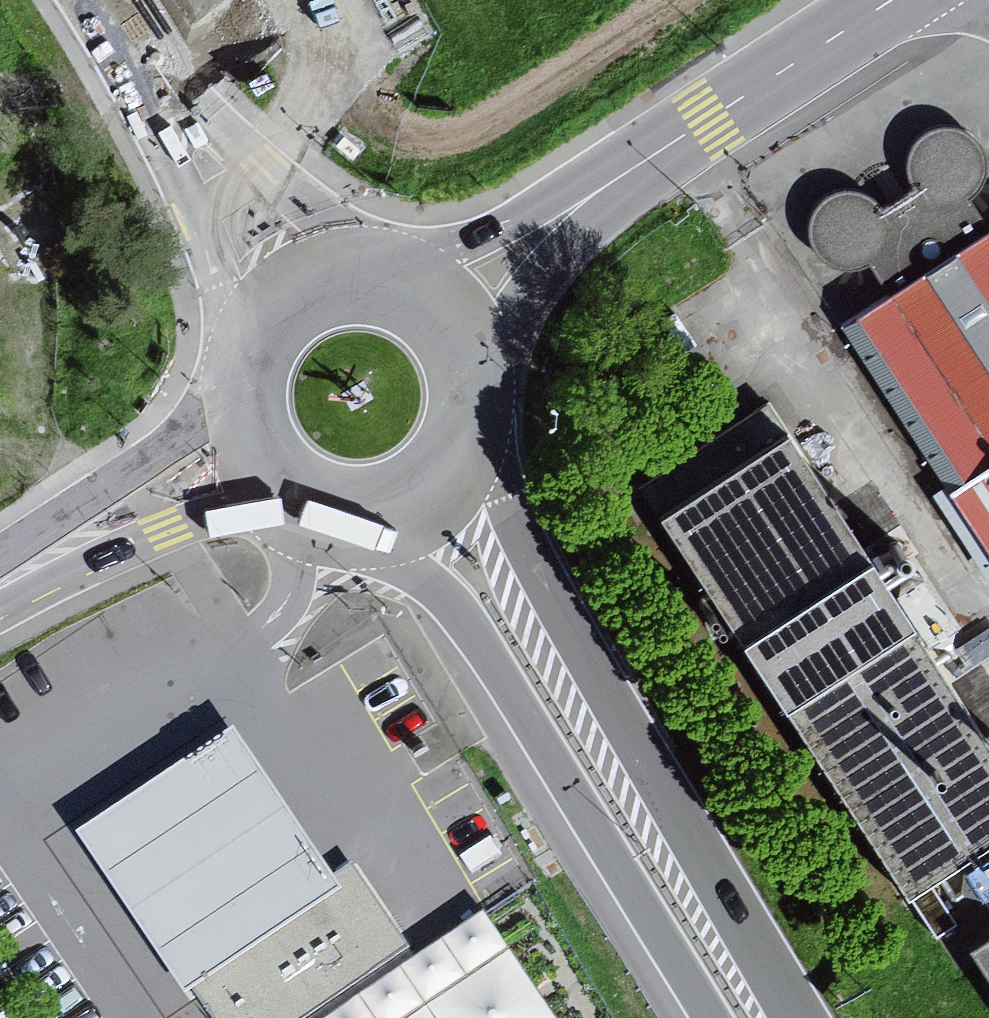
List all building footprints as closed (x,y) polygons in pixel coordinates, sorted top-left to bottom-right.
[(845,326),(988,553),(988,229),(970,200),(980,190),(985,181),(987,172),(987,164),(985,152),(978,143),(969,135),(958,130),(946,129),(933,131),(923,137),(914,146),(909,159),(909,171),(911,180),(916,191),(883,212),(876,203),(865,196),(852,194),(840,194),(830,198),(822,204),(814,215),(810,228),(811,241),(817,253),(825,261),(837,268),(849,271),(861,270),(870,266),(890,298),(845,326)] [(633,490),(885,903),(988,840),(988,789),(759,413),(633,490)] [(244,732),(85,837),(192,998),(351,893),(244,732)] [(357,862),(188,977),(216,1017),(314,1017),(416,949),(357,862)] [(974,941),(988,964),(988,931),(974,941)]
